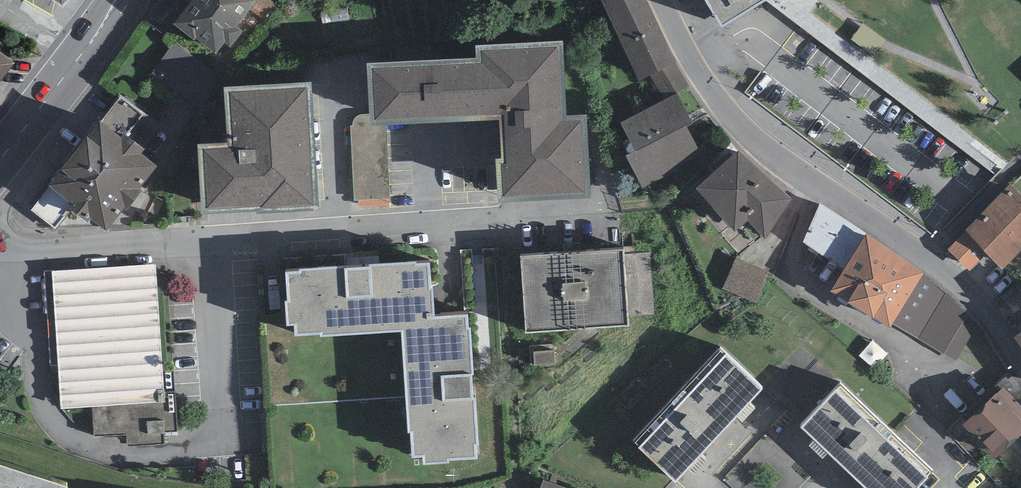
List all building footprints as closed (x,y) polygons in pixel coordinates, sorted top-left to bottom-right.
[(62,10),(68,0),(47,0),(62,10)] [(253,0),(194,0),(174,26),(194,42),(196,40),(217,55),(225,45),(230,49),(243,32),(238,29),(257,3),(253,0)] [(639,81),(650,76),(675,64),(645,0),(601,0),(639,81)] [(719,33),(771,0),(700,0),(719,33)] [(369,115),(370,130),(387,129),(499,123),(501,164),(495,164),(497,207),(592,202),(588,118),(567,119),(563,44),(475,49),(476,62),(367,67),(369,115)] [(175,49),(154,77),(201,111),(222,83),(175,49)] [(0,54),(0,85),(15,65),(0,54)] [(688,86),(675,64),(650,76),(664,100),(688,86)] [(310,86),(225,91),(228,146),(196,148),(200,217),(255,214),(256,217),(318,213),(310,86)] [(106,233),(124,211),(126,213),(142,193),(139,191),(157,168),(142,156),(145,153),(141,150),(147,141),(160,126),(141,111),(140,112),(120,97),(32,211),(56,230),(71,212),(88,225),(91,221),(106,233)] [(624,123),(637,151),(629,155),(645,189),(691,167),(683,150),(702,141),(681,97),(624,123)] [(390,200),(387,129),(370,130),(369,115),(363,115),(360,116),(358,117),(356,118),(354,119),(353,121),(353,124),(353,126),(350,127),(356,201),(390,200)] [(791,199),(740,153),(698,188),(736,235),(748,224),(765,241),(791,199)] [(1011,187),(948,251),(969,272),(986,255),(1002,270),(1020,251),(1020,197),(1011,187)] [(845,271),(867,236),(820,204),(803,243),(845,271)] [(926,274),(867,236),(845,271),(831,293),(889,331),(893,325),(926,274)] [(623,239),(521,245),(525,321),(628,316),(623,239)] [(299,256),(285,257),(287,285),(284,285),(286,312),(294,311),(294,322),(319,321),(319,324),(401,319),(407,420),(410,419),(412,444),(422,443),(423,451),(449,449),(449,447),(477,445),(476,432),(477,432),(472,360),(473,360),(470,314),(468,314),(467,299),(435,301),(433,274),(431,274),(429,248),(416,249),(416,247),(299,254),(299,256)] [(51,267),(43,268),(50,363),(58,362),(61,404),(92,402),(94,433),(125,431),(126,442),(164,439),(163,427),(176,426),(172,365),(163,366),(156,259),(51,266),(51,267)] [(769,273),(736,259),(723,289),(756,304),(769,273)] [(977,327),(926,274),(893,325),(955,362),(977,327)] [(763,378),(722,339),(633,432),(674,471),(763,378)] [(840,376),(802,415),(878,487),(908,487),(932,463),(840,376)] [(963,428),(995,460),(1020,435),(1020,422),(1019,420),(1020,419),(1020,408),(1002,389),(963,428)] [(0,450),(0,487),(62,487),(67,472),(0,450)] [(584,483),(582,487),(542,474),(538,487),(597,487),(584,483)]
